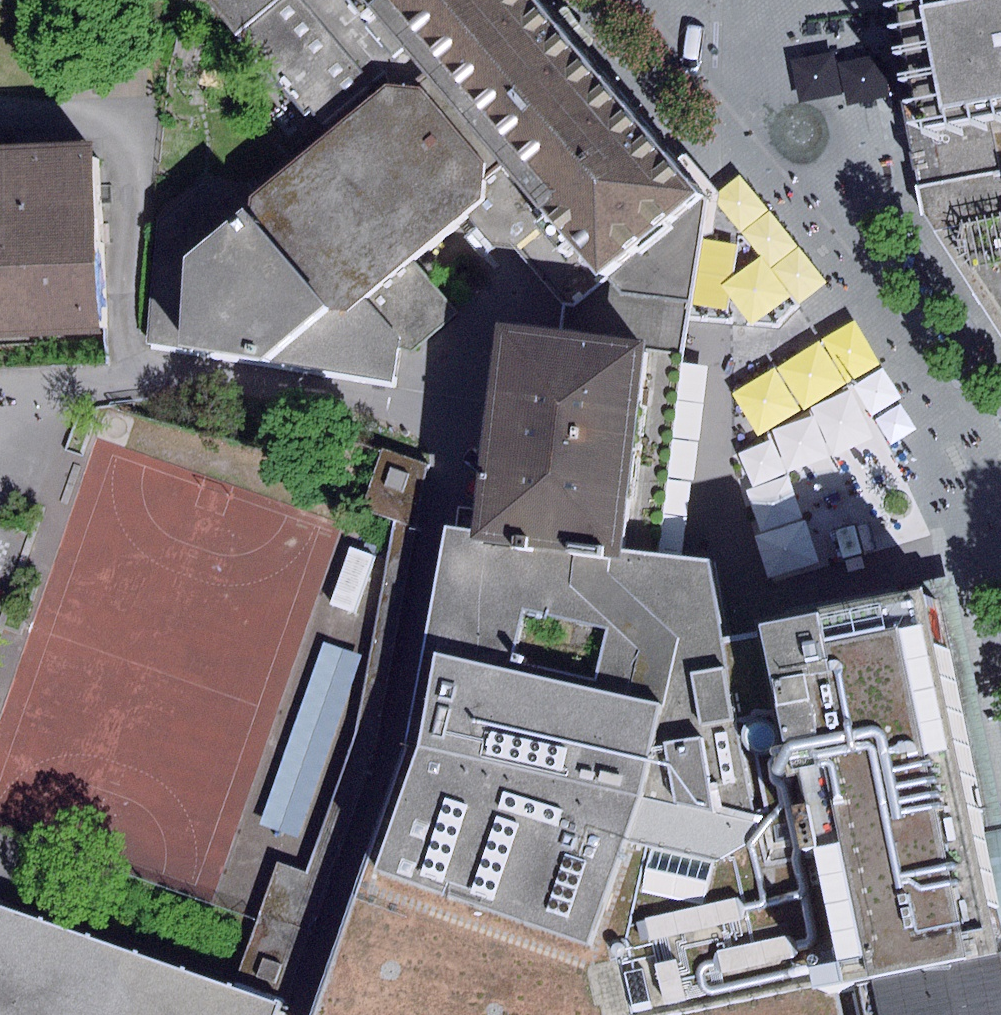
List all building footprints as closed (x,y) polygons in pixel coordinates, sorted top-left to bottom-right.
[(204,2),(235,34),(275,0),(204,0),(204,2)] [(235,34),(300,112),(306,106),(320,124),(384,71),(390,86),(383,85),(256,195),(241,207),(327,309),(347,310),(362,299),(412,256),(468,209),(483,196),(484,173),(500,166),(596,274),(695,194),(529,0),(275,0),(235,34)] [(920,185),(1000,170),(1000,0),(887,0),(920,185)] [(92,140),(0,144),(0,337),(96,332),(92,140)] [(483,196),(468,209),(492,242),(521,246),(565,303),(688,320),(706,206),(695,194),(596,274),(500,166),(484,173),(483,196)] [(1000,328),(1000,170),(920,185),(922,214),(1000,328)] [(256,195),(205,184),(158,219),(146,345),(392,378),(399,347),(401,338),(362,299),(347,310),(327,309),(241,207),(256,195)] [(457,312),(412,256),(362,299),(401,338),(399,347),(414,349),(457,312)] [(773,273),(751,292),(773,318),(797,298),(776,272),(773,273)] [(653,556),(677,349),(494,328),(470,534),(653,556)] [(380,447),(363,509),(418,530),(427,463),(380,447)] [(442,529),(421,743),(795,825),(756,632),(720,639),(708,561),(653,556),(470,534),(442,529)] [(350,546),(330,603),(354,611),(374,555),(350,546)] [(753,622),(756,632),(795,825),(830,983),(997,948),(921,587),(753,622)] [(322,641),(264,816),(304,830),(362,655),(322,641)] [(421,743),(318,1014),(836,1014),(830,983),(795,825),(421,743)] [(0,909),(0,1014),(272,1014),(276,1004),(231,989),(0,909)] [(291,924),(257,912),(231,989),(276,1004),(302,927),(291,924)] [(997,948),(830,983),(836,1014),(1000,1014),(1000,968),(997,948)]
